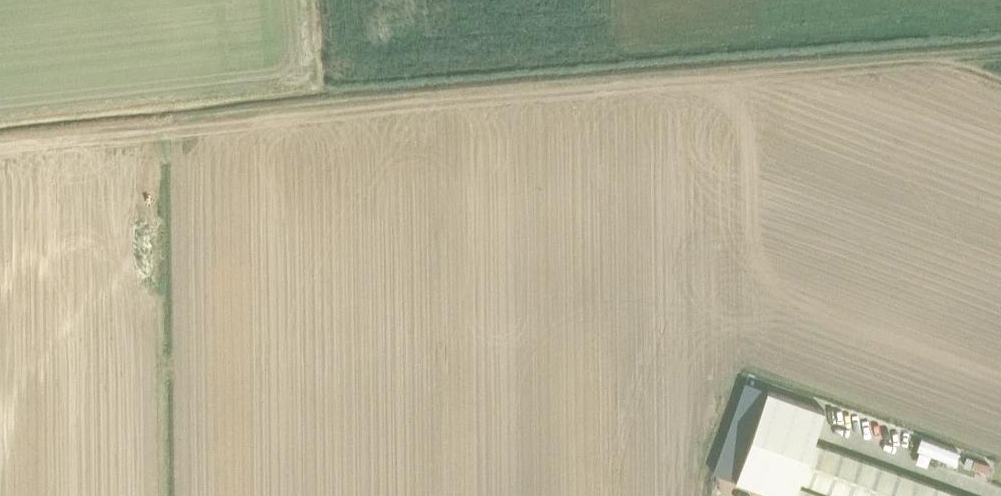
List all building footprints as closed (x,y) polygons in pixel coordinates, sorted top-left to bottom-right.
[(871,462),(814,442),(825,410),(768,390),(736,479),(784,495),(964,495),(871,462)]
